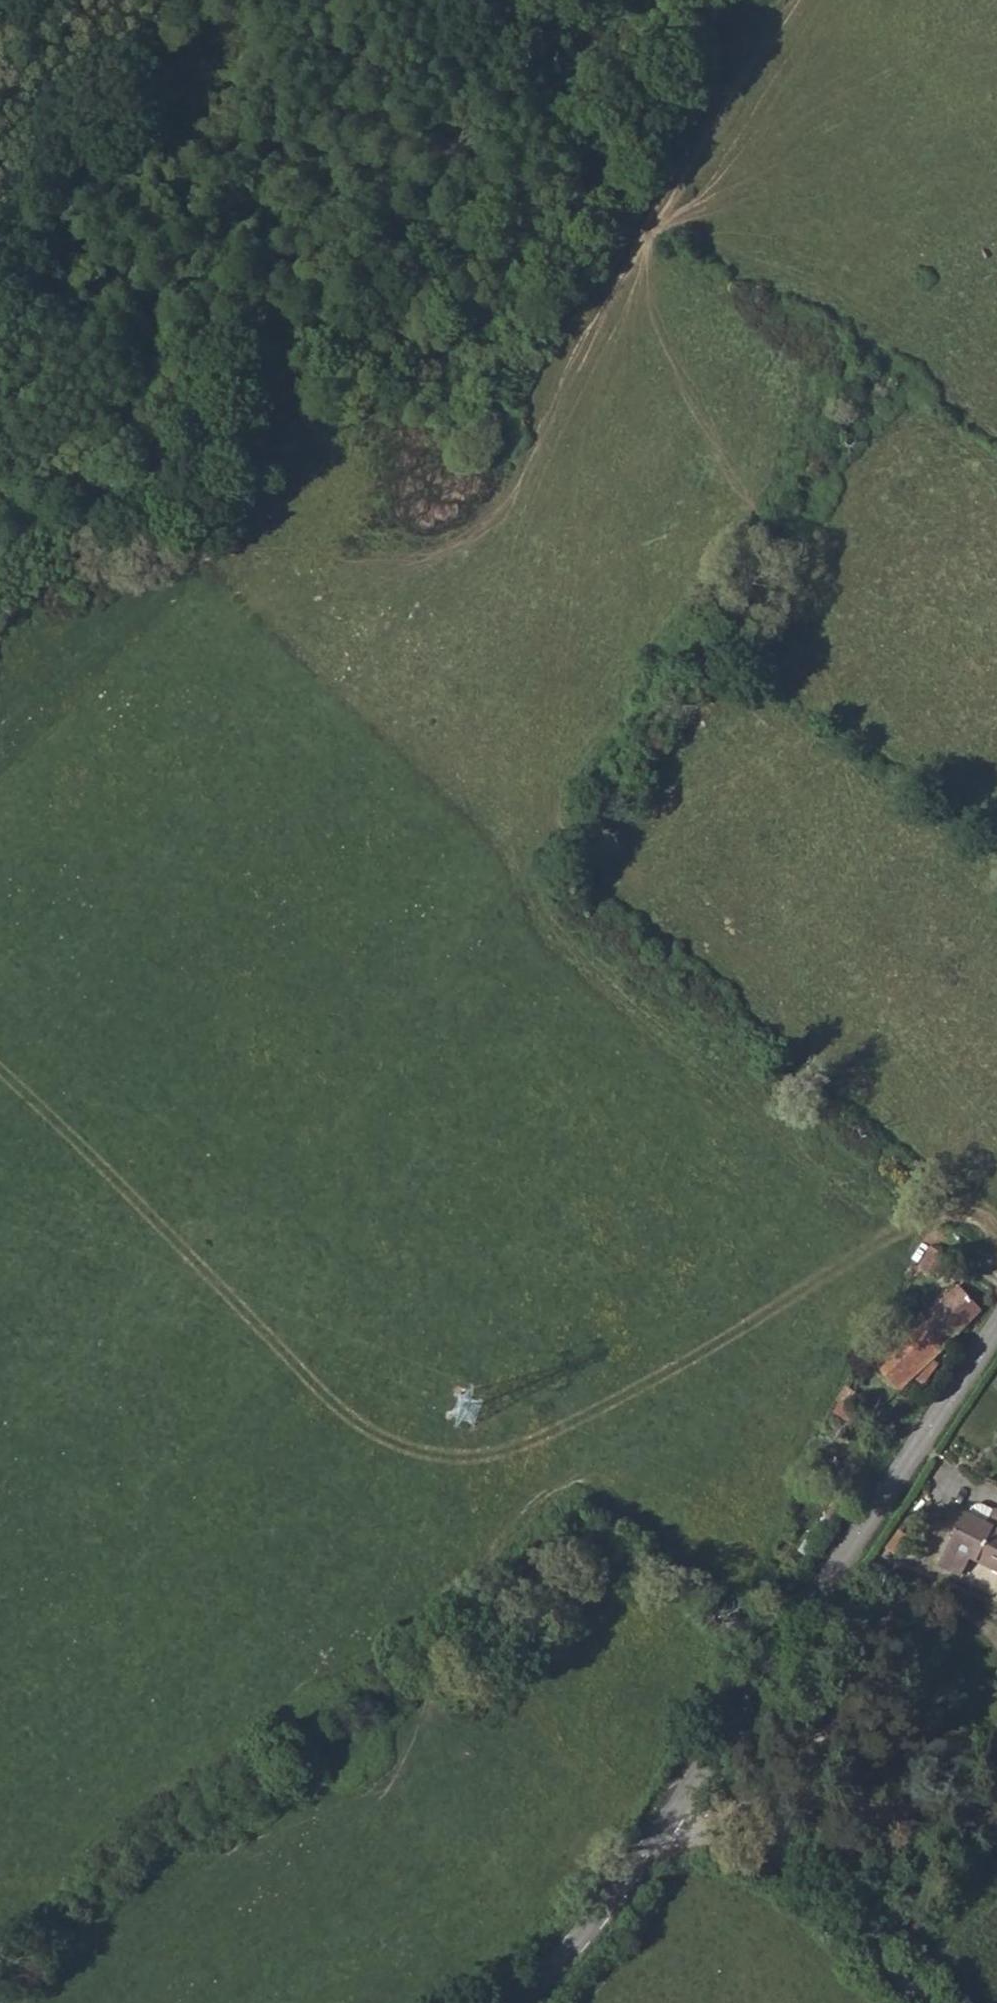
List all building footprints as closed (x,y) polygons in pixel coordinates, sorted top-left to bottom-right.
[(921,1273),(942,1279),(949,1253),(928,1247),(921,1273)] [(899,1388),(958,1334),(976,1317),(983,1308),(958,1284),(932,1308),(876,1364),(899,1388)] [(965,1574),(972,1553),(996,1561),(996,1511),(972,1504),(970,1514),(955,1509),(937,1567),(965,1574)] [(986,1805),(996,1816),(996,1794),(986,1805)]
